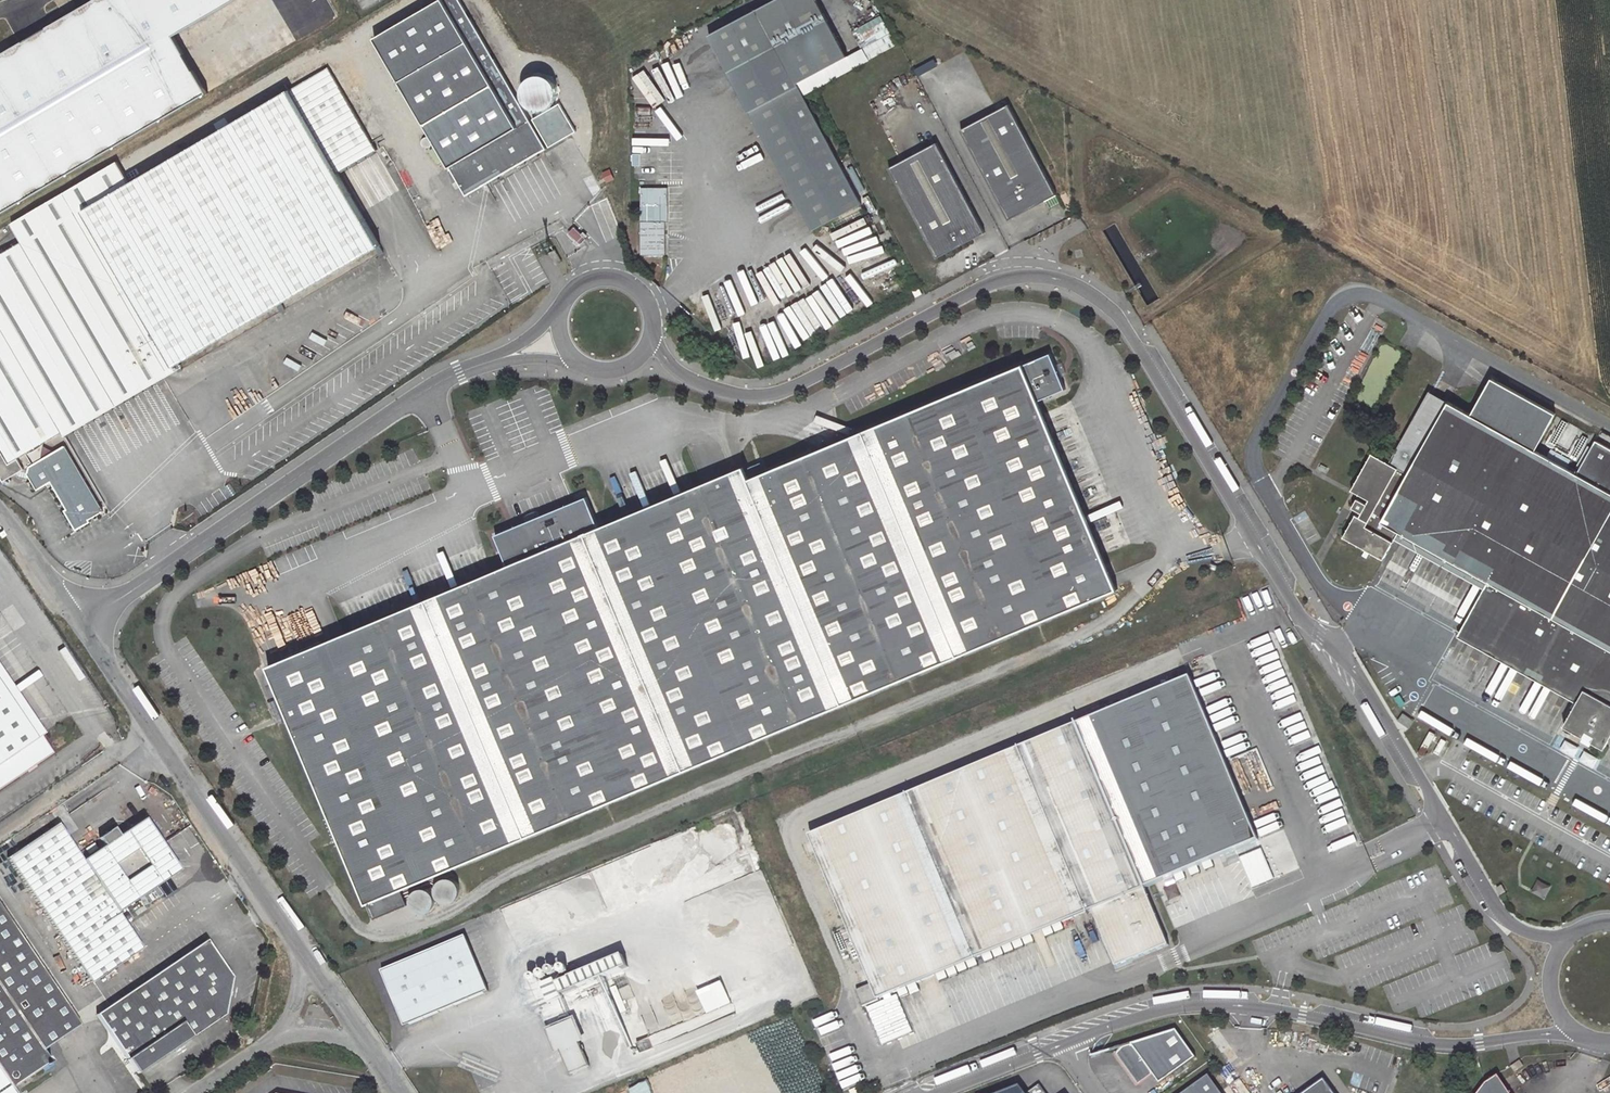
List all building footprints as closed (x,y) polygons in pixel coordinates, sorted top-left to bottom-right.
[(236,0),(97,0),(0,56),(0,215),(204,97),(169,38),(236,0)] [(546,150),(461,0),(436,0),(373,35),(465,196),(546,150)] [(706,39),(813,232),(861,206),(801,97),(795,86),(842,60),(809,0),(776,0),(706,39)] [(842,60),(795,86),(801,97),(815,89),(859,65),(852,54),(842,60)] [(120,157),(14,220),(25,239),(0,253),(0,473),(5,482),(20,472),(27,475),(38,495),(52,486),(68,512),(93,498),(64,449),(37,465),(30,456),(24,448),(37,440),(31,430),(48,419),(59,438),(62,442),(175,378),(169,368),(384,242),(341,169),(380,145),(331,61),(131,176),(120,157)] [(1006,103),(959,128),(1008,216),(1055,189),(1006,103)] [(935,141),(886,168),(935,257),(983,230),(935,141)] [(419,147),(419,156),(425,157),(429,152),(419,147)] [(151,148),(141,155),(145,162),(153,160),(151,148)] [(664,223),(640,223),(639,256),(664,255),(664,223)] [(555,249),(548,253),(555,266),(562,261),(555,249)] [(919,288),(912,291),(915,298),(922,294),(919,288)] [(505,566),(265,665),(371,919),(404,905),(398,890),(1109,594),(1031,405),(1057,394),(1042,358),(1016,369),(1015,368),(857,435),(847,430),(842,440),(832,436),(829,446),(819,442),(814,452),(760,475),(756,465),(741,471),(740,468),(596,528),(583,498),(492,536),(505,566)] [(1491,378),(1471,415),(1534,450),(1555,414),(1491,378)] [(1428,390),(1422,401),(1441,412),(1447,400),(1428,390)] [(1422,401),(1388,461),(1372,452),(1351,488),(1367,497),(1365,500),(1357,495),(1352,505),(1359,510),(1357,514),(1355,513),(1343,536),(1383,559),(1393,542),(1396,535),(1485,585),(1487,581),(1549,616),(1609,506),(1609,493),(1592,483),(1609,451),(1592,443),(1573,473),(1534,450),(1471,415),(1447,400),(1441,412),(1422,401)] [(24,448),(30,456),(59,438),(48,419),(31,430),(37,440),(24,448)] [(1609,451),(1592,483),(1609,493),(1609,452),(1609,451)] [(104,516),(93,498),(68,512),(64,514),(77,535),(92,526),(91,523),(104,516)] [(1549,616),(1487,581),(1485,585),(1482,591),(1463,627),(1582,693),(1579,699),(1564,725),(1606,747),(1609,741),(1609,506),(1549,616)] [(1396,535),(1393,542),(1482,591),(1485,585),(1396,535)] [(1459,632),(1579,699),(1582,693),(1463,627),(1459,632)] [(35,738),(39,736),(42,733),(0,672),(0,688),(35,738)] [(1186,675),(1070,725),(1142,890),(1258,840),(1186,675)] [(0,688),(0,788),(51,753),(39,736),(35,738),(0,688)] [(1409,728),(1413,720),(1402,714),(1398,721),(1409,728)] [(1070,725),(805,840),(869,987),(854,994),(862,1011),(877,1004),(876,1003),(1085,912),(1089,910),(1114,967),(1166,944),(1142,890),(1070,725)] [(56,824),(4,860),(90,984),(141,948),(117,912),(134,899),(140,907),(158,894),(152,886),(180,869),(143,818),(118,836),(112,827),(96,837),(103,846),(82,860),(56,824)] [(442,878),(438,880),(435,882),(434,884),(432,888),(432,893),(434,898),(436,900),(438,901),(443,903),(446,903),(449,902),(452,900),(454,899),(455,896),(457,892),(457,888),(455,883),(453,881),(451,880),(447,878),(442,878)] [(1495,883),(1501,895),(1508,891),(1502,880),(1495,883)] [(422,889),(417,889),(416,889),(412,891),(410,892),(408,895),(407,899),(407,903),(409,907),(410,910),(412,911),(417,913),(421,913),(426,911),(428,910),(430,908),(431,904),(432,899),(430,894),(428,892),(426,891),(422,889)] [(12,1086),(49,1061),(42,1049),(80,1023),(0,906),(0,1068),(12,1086)] [(464,936),(380,970),(404,1026),(487,992),(464,936)] [(97,1013),(136,1073),(224,1014),(231,978),(203,940),(97,1013)] [(625,968),(620,957),(553,982),(558,994),(625,968)] [(552,978),(537,984),(545,1004),(560,999),(558,994),(553,982),(552,978)] [(724,983),(699,992),(708,1014),(732,1005),(724,983)] [(570,1023),(547,1031),(564,1074),(586,1064),(570,1023)] [(250,1032),(245,1025),(236,1031),(241,1038),(250,1032)] [(1123,1046),(1115,1054),(1138,1085),(1153,1074),(1159,1083),(1195,1057),(1175,1029),(1123,1046)] [(1525,1067),(1521,1060),(1511,1067),(1517,1074),(1525,1067)] [(0,1068),(0,1092),(17,1092),(12,1086),(0,1068)] [(1185,1092),(1224,1092),(1211,1075),(1185,1092)] [(1498,1075),(1492,1079),(1481,1092),(1510,1092),(1498,1075)] [(1229,1085),(1235,1092),(1251,1092),(1240,1077),(1229,1085)] [(1299,1092),(1326,1092),(1317,1080),(1299,1092)] [(1041,1084),(1028,1092),(1047,1092),(1041,1084)]
